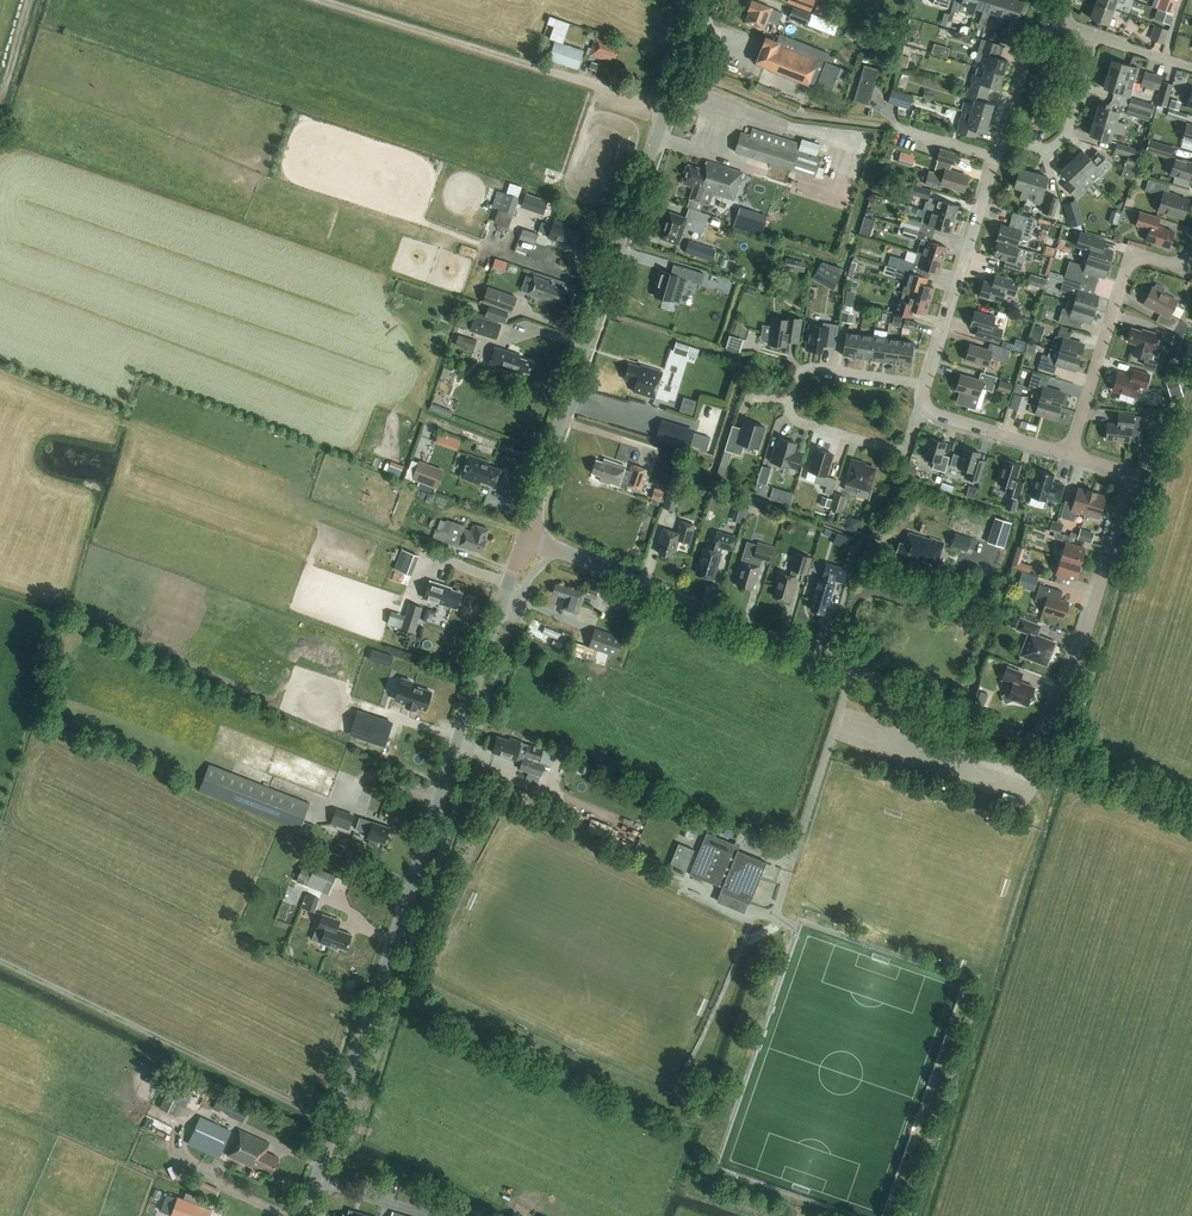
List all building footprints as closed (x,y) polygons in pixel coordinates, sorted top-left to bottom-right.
[(775,21),(779,11),(752,0),(748,10),(749,11),(745,21),(764,29),(768,18),(775,21)] [(787,1),(811,10),(815,0),(788,0),(787,1)] [(977,0),(954,0),(951,10),(958,12),(961,3),(969,6),(967,15),(973,16),(975,8),(977,0)] [(992,0),(977,0),(975,8),(983,10),(979,25),(985,27),(989,12),(992,0)] [(1008,0),(992,0),(989,12),(997,14),(994,23),(1000,25),(1003,16),(1008,0)] [(1003,16),(1011,19),(1008,27),(1014,29),(1023,1),(1018,0),(1008,0),(1003,16)] [(1096,3),(1114,9),(1117,1),(1124,3),(1125,0),(1097,0),(1096,3)] [(1171,13),(1176,0),(1158,0),(1156,7),(1171,13)] [(1111,17),(1114,9),(1096,3),(1090,18),(1113,26),(1116,19),(1111,17)] [(824,17),(828,8),(817,4),(814,13),(824,17)] [(812,14),(793,6),(789,17),(819,29),(823,18),(812,13),(812,14)] [(1165,11),(1162,21),(1169,24),(1173,14),(1165,11)] [(566,35),(570,23),(560,19),(556,32),(566,35)] [(1164,44),(1169,30),(1155,25),(1149,39),(1164,44)] [(595,32),(588,29),(585,36),(592,39),(595,32)] [(996,41),(998,31),(992,29),(989,39),(996,41)] [(998,31),(996,41),(1011,45),(1014,36),(998,31)] [(829,53),(780,33),(777,41),(766,37),(762,45),(763,46),(756,63),(808,84),(810,80),(819,84),(835,91),(844,68),(831,63),(833,56),(829,55),(829,53)] [(1191,48),(1191,37),(1181,33),(1177,44),(1191,49),(1191,48)] [(616,57),(619,48),(607,44),(608,41),(595,37),(589,55),(611,61),(612,56),(616,57)] [(984,69),(1003,74),(1007,60),(998,57),(1002,45),(983,39),(979,52),(983,53),(980,61),(977,61),(975,67),(984,69)] [(577,47),(555,40),(549,59),(578,69),(584,50),(584,49),(584,48),(578,46),(577,47)] [(936,43),(934,52),(948,55),(950,45),(936,43)] [(1107,74),(1134,82),(1138,68),(1112,60),(1107,74)] [(869,105),(879,70),(880,69),(864,65),(853,101),(869,105)] [(973,81),(970,89),(988,94),(990,86),(999,88),(1003,74),(984,69),(975,67),(971,80),(973,81)] [(1158,89),(1162,76),(1145,71),(1141,84),(1158,89)] [(1130,96),(1134,82),(1107,74),(1103,88),(1130,96)] [(1166,106),(1173,84),(1163,81),(1156,103),(1166,106)] [(988,94),(970,89),(968,97),(971,98),(969,106),(964,105),(962,111),(971,113),(990,118),(994,104),(985,102),(988,94)] [(909,108),(913,96),(892,90),(888,102),(909,108)] [(1128,105),(1151,112),(1154,104),(1131,97),(1128,105)] [(1094,119),(1125,129),(1127,124),(1116,121),(1119,111),(1098,105),(1094,119)] [(1153,113),(1151,112),(1128,105),(1125,113),(1149,121),(1148,123),(1150,124),(1153,113)] [(1185,121),(1187,114),(1169,108),(1167,115),(1185,121)] [(917,121),(919,112),(910,109),(908,118),(917,121)] [(985,133),(990,118),(971,113),(962,111),(958,125),(959,125),(957,132),(974,137),(977,130),(985,133)] [(1124,135),(1125,129),(1094,119),(1089,134),(1110,141),(1113,132),(1124,135)] [(1187,123),(1182,139),(1191,143),(1191,125),(1187,123)] [(741,132),(735,151),(815,176),(821,157),(798,149),(800,142),(752,127),(750,135),(741,132)] [(1169,158),(1172,147),(1150,140),(1146,151),(1169,158)] [(1128,155),(1137,158),(1140,149),(1117,142),(1114,151),(1128,155)] [(953,164),(957,154),(940,149),(937,159),(938,160),(934,173),(943,176),(941,184),(963,191),(968,176),(950,170),(952,164),(953,164)] [(1071,160),(1092,182),(1098,176),(1108,166),(1097,154),(1091,160),(1082,150),(1071,160)] [(899,151),(899,163),(915,164),(915,152),(899,151)] [(1135,166),(1137,158),(1128,155),(1125,163),(1135,166)] [(1175,157),(1170,174),(1175,176),(1173,182),(1188,186),(1190,181),(1191,181),(1191,162),(1175,157)] [(743,172),(706,160),(704,169),(688,164),(682,184),(693,187),(690,198),(700,202),(704,190),(734,200),(743,172)] [(1093,183),(1092,182),(1071,160),(1061,170),(1070,180),(1064,185),(1076,198),(1093,183)] [(1028,191),(1033,172),(1019,168),(1014,187),(1022,189),(1020,198),(1026,200),(1028,191)] [(1028,191),(1036,194),(1033,202),(1039,204),(1040,202),(1044,203),(1041,211),(1054,215),(1059,198),(1047,194),(1048,194),(1043,192),(1048,176),(1033,172),(1028,191)] [(878,181),(886,183),(888,177),(879,175),(878,181)] [(1183,218),(1188,200),(1172,195),(1173,194),(1167,192),(1169,186),(1148,179),(1145,190),(1162,195),(1158,210),(1183,218)] [(931,189),(912,184),(912,185),(908,184),(905,192),(928,199),(931,189)] [(520,209),(524,198),(498,190),(492,206),(499,208),(495,221),(507,225),(511,213),(514,214),(516,208),(520,209)] [(544,212),(548,200),(537,196),(533,208),(544,212)] [(925,210),(955,219),(959,206),(929,197),(928,201),(926,200),(923,209),(925,209),(925,210)] [(1068,220),(1081,216),(1076,199),(1063,203),(1068,220)] [(762,232),(767,216),(740,207),(735,223),(762,232)] [(951,232),(955,219),(925,210),(922,218),(924,218),(923,223),(951,232)] [(1169,248),(1174,231),(1154,225),(1157,217),(1140,211),(1136,226),(1149,230),(1146,241),(1169,248)] [(687,218),(670,212),(661,237),(678,243),(684,225),(701,231),(704,222),(687,216),(687,218)] [(860,231),(871,235),(877,218),(866,214),(860,231)] [(998,240),(1017,246),(1020,236),(1028,239),(1034,219),(1017,214),(1013,228),(1001,224),(996,239),(999,240),(998,240)] [(904,226),(918,230),(921,222),(902,217),(900,225),(904,226)] [(563,226),(564,223),(554,219),(552,225),(542,222),(539,230),(549,234),(548,237),(564,243),(564,241),(573,245),(578,231),(563,226)] [(916,239),(918,230),(904,226),(902,235),(916,239)] [(535,243),(538,233),(523,228),(519,238),(535,243)] [(1081,255),(1088,258),(1108,264),(1112,250),(1103,248),(1105,240),(1080,232),(1076,246),(1083,248),(1081,255)] [(1115,232),(1113,239),(1121,242),(1122,237),(1120,234),(1115,232)] [(917,252),(942,260),(947,246),(926,240),(926,241),(921,239),(917,252)] [(712,261),(716,249),(689,240),(685,252),(712,261)] [(1017,246),(998,240),(994,256),(1006,260),(1003,268),(1020,273),(1024,259),(1031,261),(1034,252),(1017,246)] [(1047,243),(1045,251),(1055,254),(1057,246),(1047,243)] [(938,273),(942,260),(917,252),(914,262),(900,258),(897,269),(920,275),(922,268),(938,273)] [(493,268),(507,270),(508,258),(494,257),(493,268)] [(802,271),(804,261),(786,257),(784,267),(802,271)] [(1104,277),(1108,264),(1088,258),(1085,265),(1069,261),(1065,275),(1082,281),(1085,271),(1104,277)] [(852,260),(848,275),(853,277),(858,262),(852,260)] [(691,279),(694,270),(674,264),(672,273),(658,269),(653,286),(657,287),(655,296),(675,302),(682,277),(691,279)] [(822,274),(837,282),(842,275),(842,274),(827,266),(822,274)] [(920,275),(897,269),(895,276),(907,279),(903,292),(910,295),(930,301),(934,287),(926,285),(928,278),(920,275)] [(1044,289),(1047,278),(1030,274),(1027,284),(1044,289)] [(534,277),(527,275),(521,289),(523,290),(523,289),(529,291),(528,293),(548,301),(549,298),(562,303),(566,290),(554,285),(554,283),(534,276),(534,277)] [(1014,296),(1018,282),(996,275),(993,283),(984,281),(979,296),(1001,303),(1004,293),(1014,296)] [(1079,290),(1082,281),(1065,275),(1060,290),(1070,293),(1067,301),(1068,301),(1076,304),(1094,309),(1098,296),(1079,290)] [(1165,289),(1157,285),(1155,288),(1152,287),(1143,304),(1160,313),(1156,321),(1182,335),(1187,326),(1187,324),(1170,314),(1177,300),(1163,292),(1165,289)] [(511,311),(516,296),(489,287),(484,301),(511,311)] [(855,304),(855,290),(847,290),(846,303),(855,304)] [(926,314),(930,301),(910,295),(903,292),(901,300),(896,298),(892,313),(908,318),(909,317),(907,317),(909,309),(926,314)] [(1173,309),(1184,314),(1189,304),(1179,299),(1173,309)] [(1090,323),(1094,309),(1076,304),(1068,301),(1065,308),(1062,308),(1058,322),(1080,328),(1082,320),(1090,323)] [(850,322),(852,306),(843,304),(841,321),(850,322)] [(485,315),(488,309),(477,305),(475,311),(485,315)] [(504,322),(508,312),(489,305),(485,316),(504,322)] [(468,330),(474,313),(465,310),(460,327),(468,330)] [(998,343),(1001,334),(1003,328),(993,325),(995,317),(975,311),(970,326),(986,331),(984,338),(998,343)] [(502,322),(474,313),(468,330),(496,339),(502,322)] [(798,342),(801,319),(789,317),(788,320),(773,317),(769,343),(785,346),(786,340),(798,342)] [(914,331),(917,322),(905,318),(902,327),(914,331)] [(835,347),(838,325),(824,323),(823,327),(809,325),(805,349),(822,352),(823,345),(835,347)] [(1032,337),(1041,340),(1045,328),(1035,325),(1032,337)] [(1142,331),(1132,328),(1128,341),(1136,344),(1132,355),(1147,359),(1150,350),(1155,351),(1160,334),(1142,329),(1142,331)] [(1059,351),(1080,358),(1084,344),(1069,339),(1071,332),(1060,329),(1058,336),(1055,335),(1054,341),(1061,343),(1059,351)] [(856,357),(860,334),(846,332),(843,355),(856,357)] [(473,349),(476,339),(459,334),(456,344),(473,349)] [(870,359),(873,336),(860,334),(856,357),(870,359)] [(883,361),(887,338),(873,336),(870,359),(883,361)] [(1025,340),(1015,337),(1012,347),(1022,350),(1025,340)] [(897,363),(900,340),(887,338),(883,361),(897,363)] [(1191,352),(1191,342),(1181,339),(1175,358),(1189,362),(1191,352)] [(900,340),(897,363),(911,365),(914,342),(900,340)] [(687,356),(690,345),(677,341),(673,351),(687,356)] [(1007,363),(1011,349),(990,343),(988,350),(969,344),(965,359),(988,366),(990,358),(1007,363)] [(528,372),(532,362),(519,358),(520,355),(507,351),(501,367),(521,374),(523,370),(528,372)] [(1076,371),(1080,358),(1059,351),(1057,358),(1042,354),(1038,368),(1053,373),(1056,364),(1076,371)] [(641,367),(629,363),(624,379),(636,382),(636,384),(634,391),(655,398),(663,372),(641,365),(641,367)] [(1032,384),(1035,373),(1022,368),(1018,379),(1032,384)] [(1145,388),(1150,374),(1134,369),(1131,376),(1118,372),(1113,389),(1135,396),(1138,386),(1145,388)] [(993,391),(997,377),(981,372),(979,380),(960,374),(956,389),(959,390),(956,403),(975,408),(975,407),(981,409),(986,389),(993,391)] [(1169,393),(1181,389),(1178,379),(1166,383),(1169,393)] [(1009,393),(1012,383),(1000,380),(997,389),(1009,393)] [(1023,385),(1015,382),(1012,391),(1020,394),(1023,385)] [(1039,400),(1060,406),(1064,393),(1043,386),(1043,387),(1036,384),(1034,390),(1042,392),(1039,400)] [(1132,405),(1135,396),(1119,391),(1117,400),(1132,405)] [(1024,411),(1028,397),(1014,393),(1010,407),(1024,411)] [(694,413),(698,399),(684,395),(680,409),(694,413)] [(1056,419),(1060,406),(1039,400),(1035,413),(1056,419)] [(446,416),(448,409),(432,402),(429,409),(446,416)] [(1139,427),(1140,415),(1134,415),(1134,414),(1119,413),(1117,424),(1108,423),(1106,439),(1130,441),(1131,427),(1139,427)] [(1167,425),(1165,414),(1156,416),(1159,427),(1167,425)] [(689,448),(695,429),(661,419),(656,438),(689,448)] [(758,449),(765,427),(744,420),(742,428),(732,425),(717,475),(724,477),(732,452),(741,455),(744,444),(758,449)] [(801,454),(793,452),(796,443),(780,438),(776,453),(774,452),(771,461),(789,467),(789,466),(797,468),(801,454)] [(945,472),(949,457),(942,455),(946,442),(930,438),(924,458),(935,461),(932,468),(939,470),(945,472)] [(979,482),(983,467),(976,465),(980,452),(964,448),(958,468),(969,471),(967,478),(979,482)] [(832,494),(837,479),(827,476),(833,454),(816,449),(809,471),(818,473),(815,482),(827,486),(825,491),(832,494)] [(489,462),(469,455),(467,462),(465,461),(460,477),(479,484),(481,481),(495,486),(501,469),(488,465),(489,462)] [(438,487),(445,467),(418,458),(411,477),(438,487)] [(626,466),(605,459),(604,462),(596,460),(592,473),(601,476),(599,480),(609,484),(610,482),(619,485),(627,488),(628,485),(641,490),(648,470),(632,464),(630,470),(625,468),(626,466)] [(403,464),(391,460),(387,470),(399,475),(403,464)] [(872,488),(869,487),(875,468),(864,465),(865,464),(852,460),(849,470),(850,470),(844,489),(856,493),(856,494),(869,498),(872,488)] [(1019,497),(1023,482),(1016,480),(1020,465),(1005,460),(998,483),(1008,486),(1005,493),(1014,495),(1012,500),(1007,498),(1004,508),(1015,511),(1018,501),(1017,501),(1018,497),(1019,497)] [(766,495),(769,485),(767,484),(771,468),(763,466),(755,492),(766,495)] [(916,469),(907,466),(905,473),(913,476),(916,469)] [(940,489),(945,472),(939,470),(934,487),(940,489)] [(1053,481),(1054,475),(1038,470),(1036,475),(1032,475),(1032,476),(1032,485),(1033,485),(1030,495),(1033,496),(1033,499),(1034,499),(1034,498),(1041,499),(1047,500),(1047,498),(1059,502),(1064,484),(1053,481)] [(974,496),(977,488),(971,485),(968,494),(974,496)] [(660,501),(664,489),(655,486),(651,498),(660,501)] [(1085,514),(1092,491),(1087,489),(1087,490),(1078,487),(1073,503),(1065,501),(1060,517),(1074,521),(1076,512),(1085,514)] [(674,511),(680,492),(669,488),(663,507),(674,511)] [(1092,491),(1085,514),(1099,518),(1105,495),(1096,493),(1096,492),(1092,491)] [(791,496),(782,493),(779,502),(788,505),(791,496)] [(841,512),(846,496),(835,493),(830,509),(841,512)] [(832,499),(823,496),(820,504),(830,507),(832,499)] [(734,515),(743,517),(745,510),(736,508),(734,515)] [(857,532),(861,520),(848,516),(844,528),(857,532)] [(1004,547),(1012,522),(995,517),(987,542),(1004,547)] [(466,525),(447,519),(446,521),(440,519),(437,528),(436,528),(433,537),(458,545),(481,553),(486,538),(489,529),(474,524),(471,531),(464,529),(466,525)] [(1050,528),(1061,531),(1064,523),(1052,520),(1050,528)] [(689,543),(695,525),(681,521),(678,533),(663,528),(658,543),(661,544),(659,553),(671,557),(673,550),(676,551),(679,540),(689,543)] [(1092,542),(1095,532),(1081,528),(1077,538),(1092,542)] [(731,549),(735,537),(717,531),(713,544),(715,545),(714,550),(704,547),(697,571),(713,576),(713,579),(721,553),(720,552),(722,547),(731,549)] [(930,539),(909,532),(905,544),(899,542),(896,552),(911,557),(910,560),(935,568),(938,558),(939,558),(944,542),(930,538),(930,539)] [(974,549),(977,540),(955,532),(951,546),(967,551),(968,547),(974,549)] [(851,539),(835,533),(831,543),(847,549),(851,539)] [(770,561),(774,547),(758,542),(754,556),(752,563),(743,560),(736,584),(752,589),(755,580),(756,580),(763,559),(770,561)] [(1060,558),(1080,564),(1085,548),(1065,542),(1060,558)] [(418,555),(402,549),(395,569),(410,575),(418,555)] [(806,573),(811,558),(794,552),(789,568),(792,569),(790,576),(778,572),(775,582),(777,583),(773,596),(789,600),(796,578),(798,571),(806,573)] [(1026,564),(1028,557),(1021,555),(1019,562),(1026,564)] [(1075,580),(1080,564),(1060,558),(1055,574),(1075,580)] [(843,582),(847,569),(827,563),(823,576),(824,576),(822,580),(818,579),(812,599),(814,600),(811,609),(824,613),(826,604),(828,604),(834,584),(835,579),(843,582)] [(1031,574),(1028,582),(1036,584),(1039,577),(1031,574)] [(444,584),(430,580),(426,593),(434,596),(435,593),(440,595),(438,602),(457,608),(461,593),(443,587),(444,584)] [(568,587),(556,583),(552,593),(565,597),(561,608),(578,614),(586,591),(569,585),(568,587)] [(1064,618),(1069,602),(1060,599),(1063,591),(1040,584),(1035,600),(1045,603),(1042,612),(1064,618)] [(415,632),(423,606),(410,602),(402,628),(415,632)] [(969,612),(964,626),(979,631),(983,617),(969,612)] [(390,615),(387,623),(401,627),(404,619),(390,615)] [(1046,665),(1055,642),(1036,635),(1040,626),(1021,618),(1017,628),(1029,633),(1021,654),(1046,665)] [(616,656),(623,637),(595,628),(589,647),(616,656)] [(416,633),(408,635),(410,642),(418,640),(416,633)] [(1007,646),(998,651),(1002,659),(1011,655),(1007,646)] [(391,662),(394,656),(386,653),(384,660),(391,662)] [(1033,691),(1034,687),(1019,681),(1022,672),(1007,666),(1002,679),(1013,684),(1009,692),(1002,695),(1005,702),(1012,699),(1027,705),(1028,701),(1032,700),(1030,696),(1031,696),(1030,693),(1029,694),(1028,692),(1029,690),(1033,691)] [(395,699),(426,709),(432,691),(411,685),(412,681),(403,678),(395,699)] [(358,711),(351,734),(385,745),(392,722),(358,711)] [(516,760),(522,741),(510,738),(510,740),(497,736),(492,752),(516,760)] [(541,776),(545,763),(545,761),(539,760),(543,749),(527,744),(519,769),(541,776)] [(300,830),(310,803),(209,763),(199,790),(300,830)] [(349,830),(353,816),(335,810),(331,823),(349,830)] [(373,822),(360,817),(356,828),(369,833),(367,838),(370,839),(369,842),(370,845),(375,846),(377,845),(379,842),(378,842),(379,840),(384,842),(390,827),(373,821),(373,822)] [(727,825),(724,833),(732,837),(736,829),(727,825)] [(749,904),(767,862),(733,848),(735,843),(707,832),(689,874),(722,887),(720,891),(749,904)] [(346,845),(338,842),(335,852),(342,855),(346,845)] [(683,876),(694,849),(679,843),(668,870),(683,876)] [(329,894),(337,875),(304,862),(296,880),(303,883),(303,884),(322,891),(329,894)] [(302,906),(315,911),(321,897),(308,891),(302,906)] [(284,901),(279,916),(294,921),(299,906),(284,901)] [(346,949),(352,934),(337,929),(340,920),(323,914),(318,928),(316,927),(313,938),(321,942),(320,942),(337,948),(337,946),(346,949)] [(160,1106),(173,1111),(182,1091),(168,1085),(160,1106)] [(234,1102),(226,1098),(221,1109),(229,1113),(228,1115),(242,1121),(249,1107),(235,1100),(234,1102)] [(230,1131),(200,1118),(189,1143),(219,1156),(230,1131)] [(270,1143),(239,1129),(227,1155),(251,1166),(251,1165),(255,1167),(256,1165),(272,1172),(279,1157),(265,1151),(270,1143)] [(208,1183),(204,1191),(216,1197),(220,1188),(208,1183)] [(171,1212),(178,1195),(169,1192),(162,1209),(171,1212)] [(178,1195),(170,1215),(171,1215),(209,1215),(212,1208),(178,1195)]
